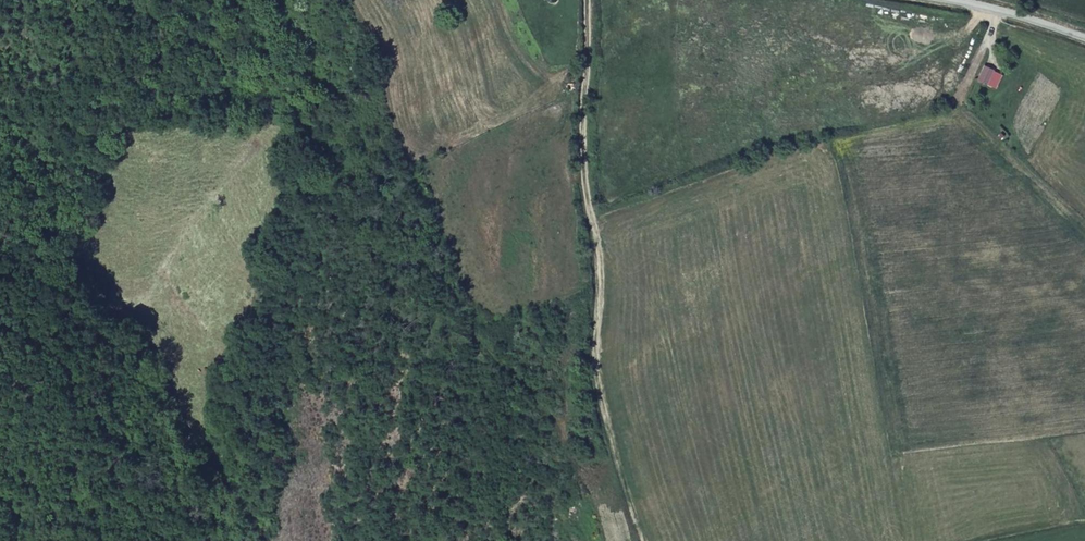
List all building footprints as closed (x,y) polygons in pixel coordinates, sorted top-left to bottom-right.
[(992,72),(983,67),(977,80),(986,85),(992,72)]
